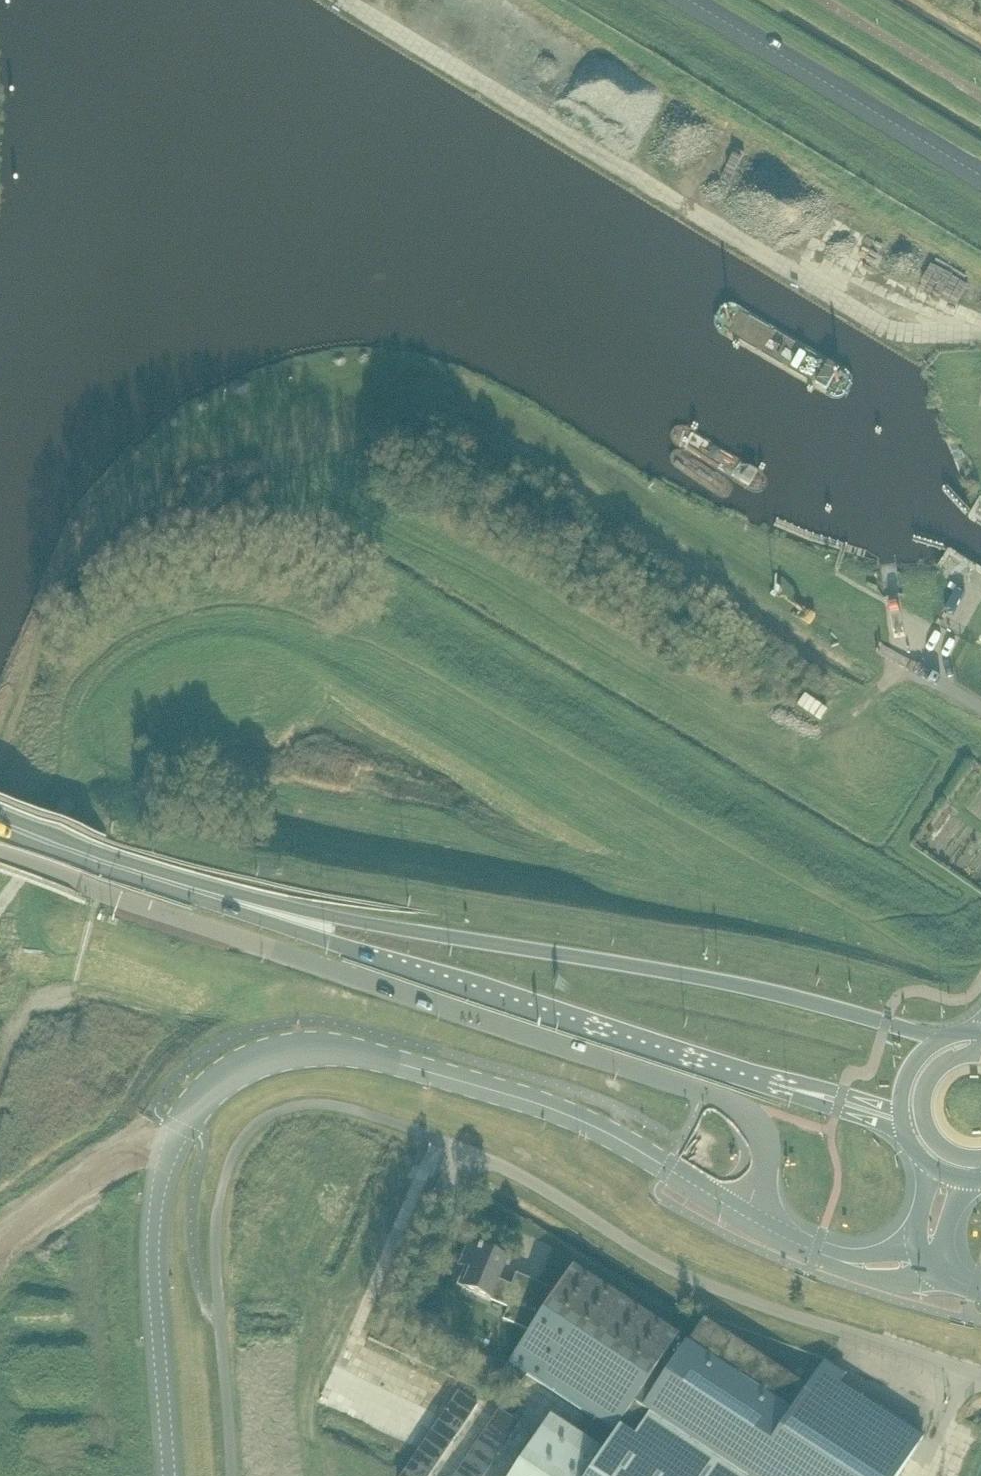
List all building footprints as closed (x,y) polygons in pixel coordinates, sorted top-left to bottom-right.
[(507,1263),(468,1246),(459,1266),(470,1271),(462,1290),(490,1302),(492,1299),(510,1306),(503,1322),(530,1333),(498,1382),(515,1393),(526,1376),(595,1422),(584,1439),(551,1418),(513,1475),(900,1475),(921,1444),(837,1389),(844,1377),(824,1364),(806,1390),(785,1376),(789,1371),(773,1360),(770,1366),(703,1322),(687,1347),(682,1344),(677,1340),(678,1337),(672,1333),(670,1335),(572,1270),(561,1287),(557,1293),(516,1276),(512,1287),(499,1282),(507,1263)] [(401,1475),(430,1475),(478,1405),(458,1392),(401,1475)] [(454,1475),(484,1475),(519,1423),(498,1409),(454,1475)]
